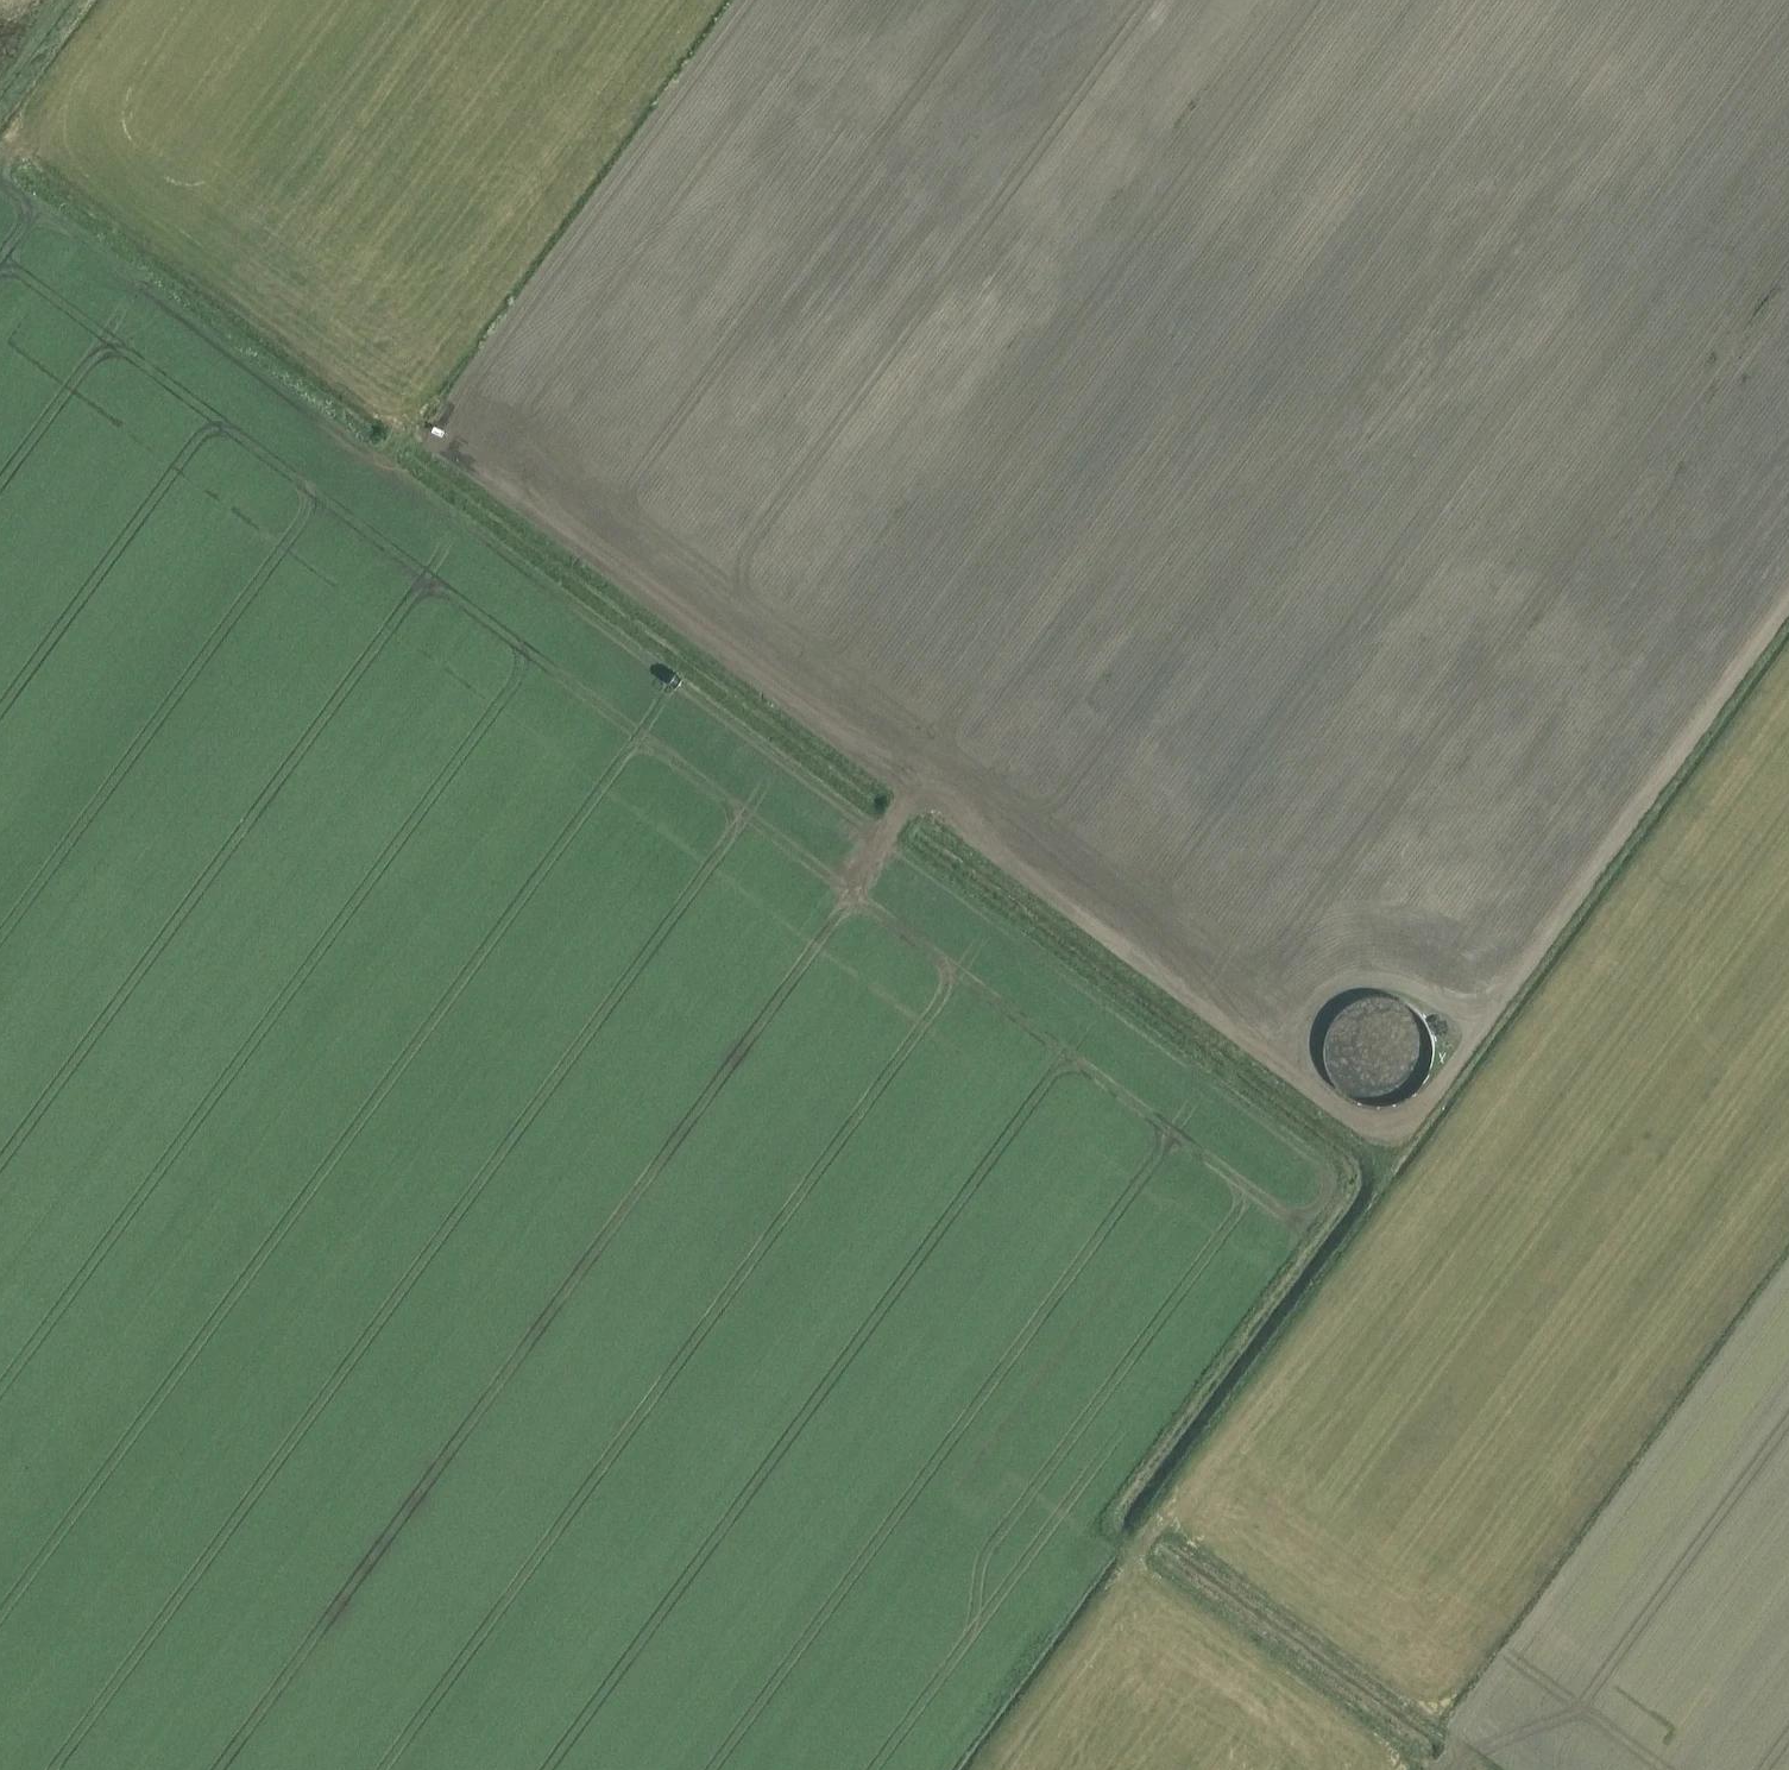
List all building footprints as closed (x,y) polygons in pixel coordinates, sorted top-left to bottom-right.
[(1359,1101),(1375,1105),(1390,1103),(1405,1098),(1417,1089),(1427,1077),(1432,1062),(1434,1047),(1431,1031),(1424,1017),(1412,1005),(1398,997),(1382,993),(1366,995),(1351,1000),(1338,1010),(1329,1023),(1324,1038),(1323,1054),(1326,1069),(1334,1083),(1345,1094),(1359,1101)]
